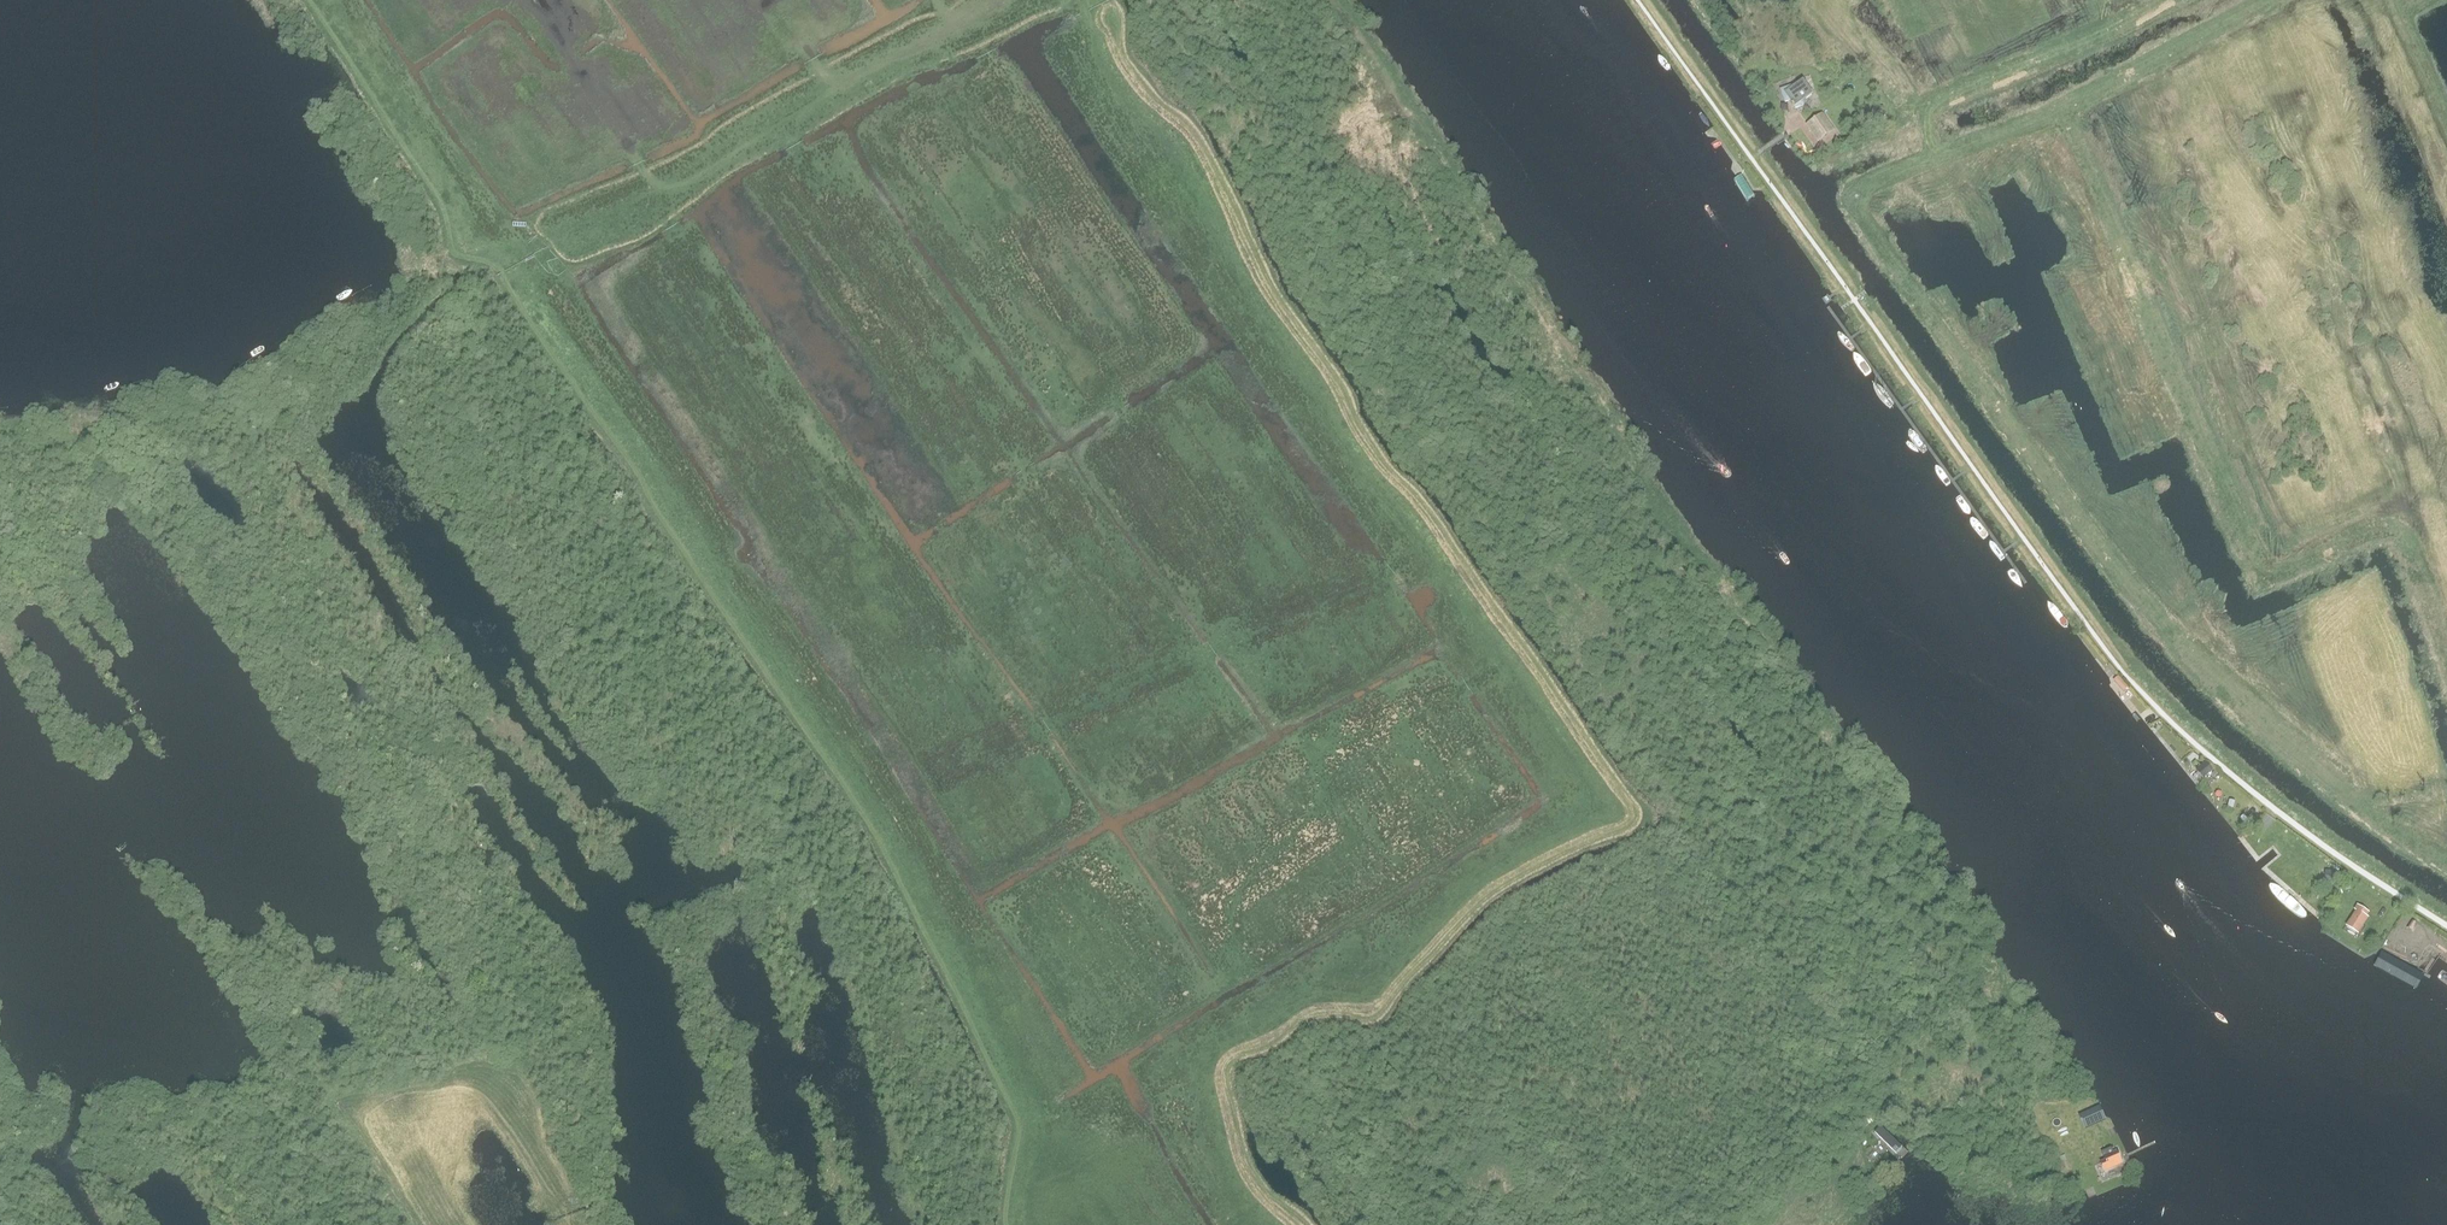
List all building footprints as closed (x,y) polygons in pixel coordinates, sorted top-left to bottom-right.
[(1797,86),(1781,92),(1786,105),(1791,103),(1793,106),(1792,107),(1794,109),(1795,108),(1796,110),(1804,107),(1803,103),(1813,96),(1808,90),(1809,90),(1809,89),(1809,90),(1806,83),(1804,84),(1798,88),(1797,86)] [(1868,123),(1879,126),(1884,107),(1874,104),(1868,123)] [(1834,133),(1822,117),(1809,127),(1820,143),(1834,133)] [(2129,688),(2119,676),(2114,680),(2124,692),(2129,688)] [(2214,770),(2207,761),(2195,770),(2203,779),(2214,770)] [(2214,780),(2219,774),(2215,770),(2210,776),(2211,778),(2214,780)] [(2343,885),(2345,892),(2351,890),(2350,883),(2343,885)] [(2370,913),(2357,905),(2354,910),(2356,911),(2346,926),(2358,935),(2369,918),(2367,917),(2370,913)] [(2412,920),(2407,928),(2412,931),(2417,924),(2412,920)] [(2446,983),(2446,963),(2440,957),(2430,970),(2446,983)] [(2105,1119),(2099,1106),(2079,1115),(2085,1128),(2105,1119)] [(1902,1146),(1880,1124),(1874,1131),(1896,1153),(1902,1146)] [(2114,1152),(2112,1147),(2102,1152),(2105,1160),(2101,1162),(2105,1172),(2123,1164),(2117,1150),(2114,1152)]
